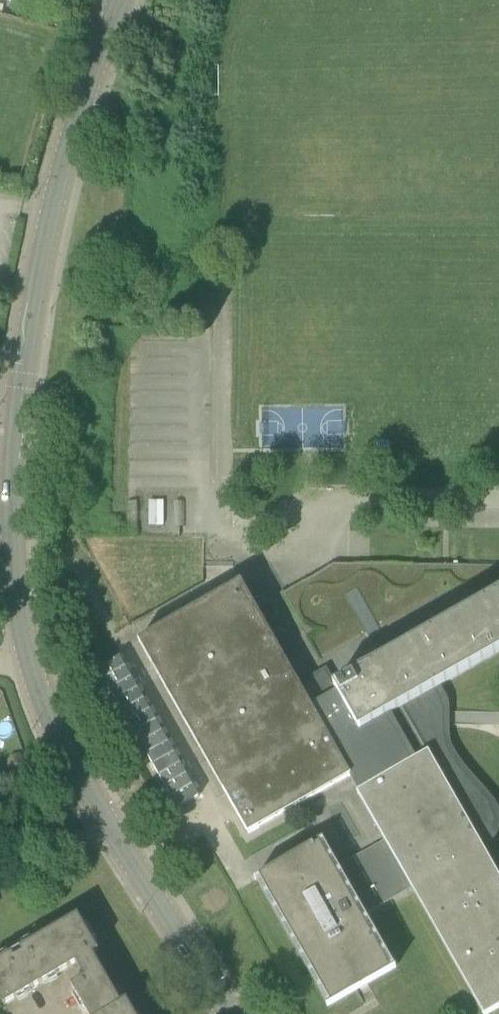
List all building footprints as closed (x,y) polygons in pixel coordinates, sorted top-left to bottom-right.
[(498,1007),(498,874),(480,841),(488,836),(491,832),(493,829),(495,824),(495,820),(495,816),(494,811),(493,807),(490,804),(484,796),(465,774),(454,760),(449,752),(446,744),(444,735),(444,727),(444,709),(444,705),(443,702),(442,698),(435,689),(498,653),(498,594),(360,673),(347,651),(297,680),(241,582),(140,640),(249,834),(350,776),(359,791),(358,792),(385,841),(340,867),(324,839),(255,878),(327,1004),(390,969),(364,918),(414,889),(432,922),(484,1013),(488,1013),(498,1007)] [(178,808),(200,796),(120,657),(99,670),(178,808)] [(128,999),(123,1003),(94,954),(100,950),(79,915),(48,933),(22,948),(24,953),(16,958),(13,953),(0,961),(0,997),(5,1005),(68,969),(78,963),(86,977),(72,985),(89,1013),(137,1013),(128,999)]
